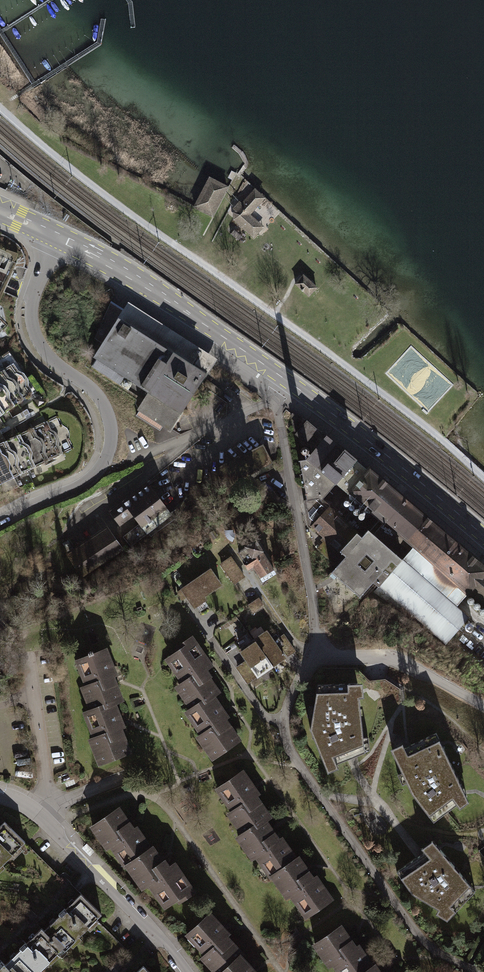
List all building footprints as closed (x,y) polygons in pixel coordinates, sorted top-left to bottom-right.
[(227,187),(208,178),(193,209),(212,218),(227,187)] [(263,200),(253,191),(241,204),(237,201),(231,208),(234,210),(232,213),(231,220),(251,238),(261,227),(249,216),(263,200)] [(317,288),(303,274),(294,284),(308,297),(317,288)] [(215,360),(126,306),(88,368),(143,402),(137,411),(172,433),(206,378),(204,377),(215,360)] [(0,319),(0,339),(10,330),(0,319)] [(16,369),(0,381),(0,425),(37,400),(16,369)] [(0,452),(0,494),(76,457),(59,423),(0,452)] [(314,512),(355,461),(305,423),(296,434),(314,512)] [(368,465),(346,490),(378,518),(386,524),(413,549),(467,596),(483,611),(483,568),(368,465)] [(160,500),(134,518),(149,539),(174,520),(160,500)] [(346,559),(334,574),(361,594),(373,578),(381,584),(399,560),(388,552),(395,542),(381,531),(386,524),(378,518),(369,530),(365,526),(360,532),(355,527),(336,552),(346,559)] [(109,529),(108,528),(69,556),(85,582),(125,554),(109,529)] [(260,579),(275,569),(256,538),(244,546),(246,547),(239,552),(245,561),(243,562),(248,570),(253,567),(260,579)] [(381,584),(379,592),(448,647),(473,615),(460,605),(467,596),(413,549),(399,560),(381,584)] [(245,576),(230,556),(219,564),(234,584),(245,576)] [(210,568),(180,589),(194,609),(207,600),(204,596),(222,584),(210,568)] [(274,640),(267,629),(253,639),(254,641),(239,652),(245,660),(235,667),(247,684),(286,658),(279,648),(274,640)] [(195,634),(160,660),(176,681),(172,684),(189,707),(185,710),(202,732),(196,737),(213,760),(242,738),(213,699),(221,693),(210,678),(221,670),(195,634)] [(296,651),(284,634),(274,640),(279,648),(280,647),(288,657),(296,651)] [(106,646),(75,659),(87,687),(80,690),(89,712),(83,714),(93,737),(86,740),(98,769),(132,755),(123,733),(131,729),(121,707),(130,703),(106,646)] [(348,690),(317,693),(311,728),(328,772),(337,768),(333,757),(362,746),(358,696),(363,695),(361,682),(348,682),(348,690)] [(402,740),(391,751),(413,797),(435,825),(467,802),(435,732),(404,746),(402,740)] [(302,919),(331,897),(309,870),(300,858),(294,863),(274,838),(268,830),(275,825),(257,802),(262,798),(247,779),(238,768),(209,791),(227,813),(222,816),(237,834),(228,840),(264,885),(271,880),(302,919)] [(120,800),(86,820),(104,851),(110,847),(123,868),(129,865),(141,886),(149,881),(164,906),(194,887),(175,856),(169,860),(156,837),(151,840),(139,819),(134,822),(120,800)] [(3,813),(0,816),(0,860),(25,836),(3,813)] [(425,854),(397,874),(414,896),(441,908),(437,916),(449,924),(475,895),(432,843),(420,849),(425,854)] [(0,970),(0,971),(44,971),(101,922),(81,899),(0,970)] [(215,910),(186,937),(205,957),(199,963),(207,971),(255,971),(245,961),(254,952),(215,910)] [(377,971),(359,945),(357,946),(347,931),(341,922),(305,946),(322,971),(324,971),(329,969),(331,971),(377,971)]
